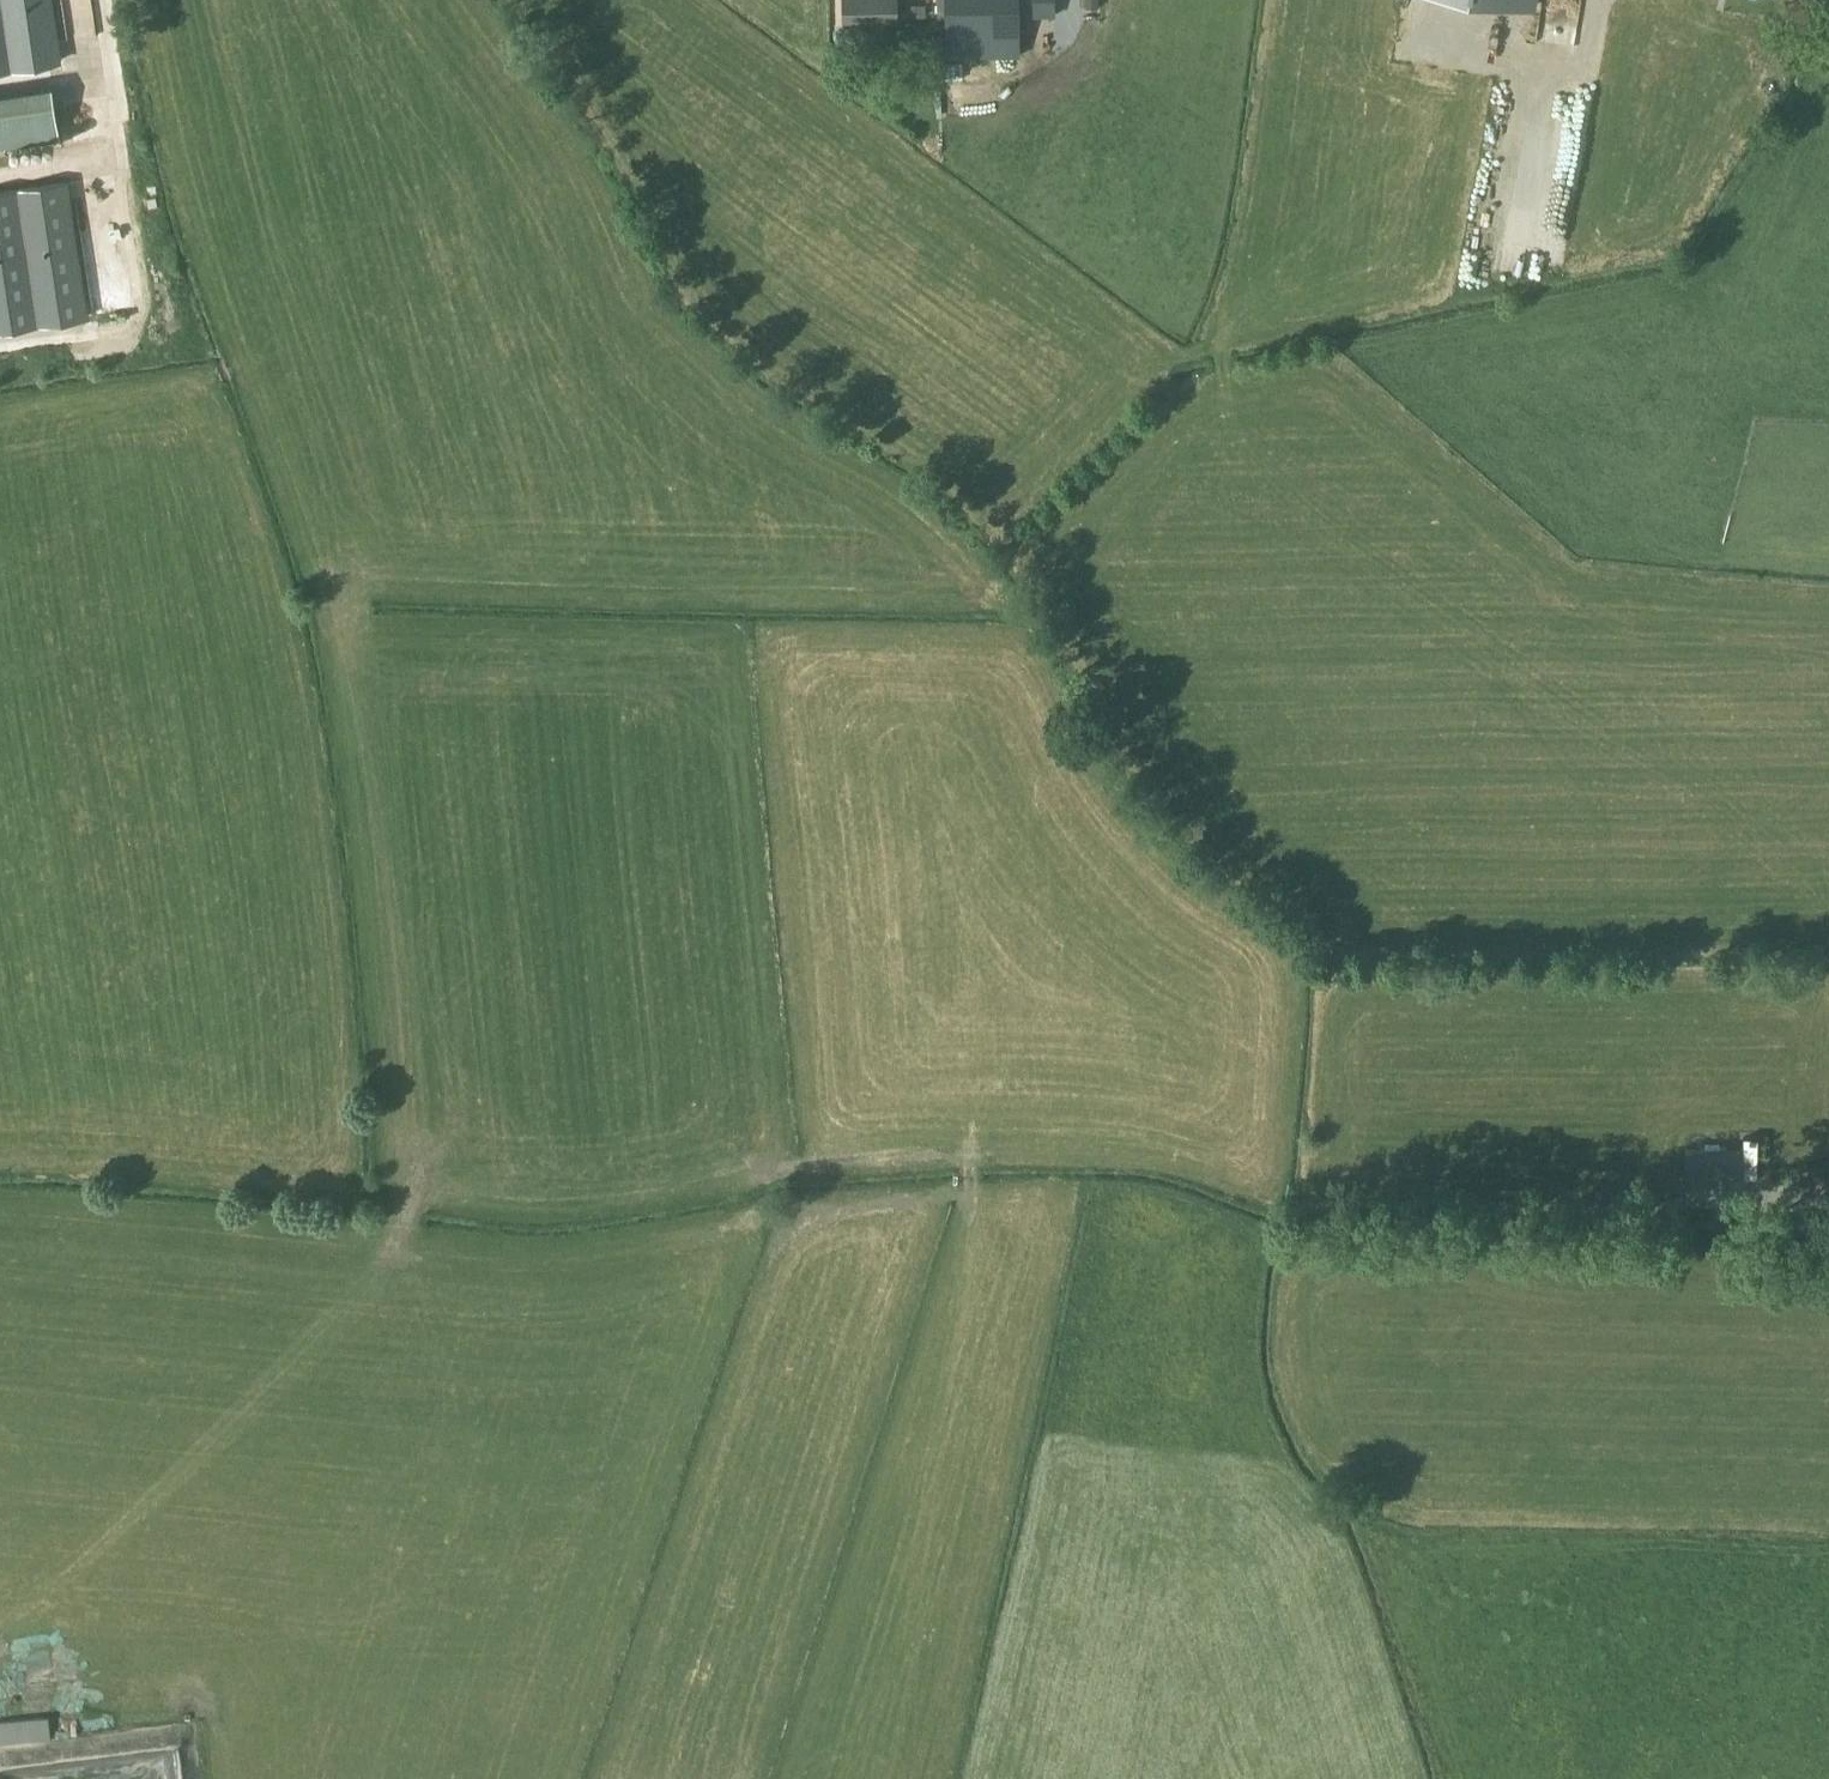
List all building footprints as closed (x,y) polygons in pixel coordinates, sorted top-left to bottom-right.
[(55,64),(45,0),(0,0),(0,72),(55,64)] [(843,21),(897,19),(897,0),(843,0),(843,21)] [(1059,19),(1059,0),(945,0),(950,54),(998,52),(998,21),(1059,19)] [(60,137),(52,87),(0,94),(0,146),(60,137)] [(87,317),(66,182),(0,192),(0,330),(87,317)] [(1685,1148),(1685,1176),(1743,1176),(1743,1148),(1685,1148)] [(0,1716),(0,1743),(45,1741),(44,1715),(0,1716)] [(0,1765),(0,1778),(37,1778),(36,1775),(47,1774),(45,1759),(0,1765)]
